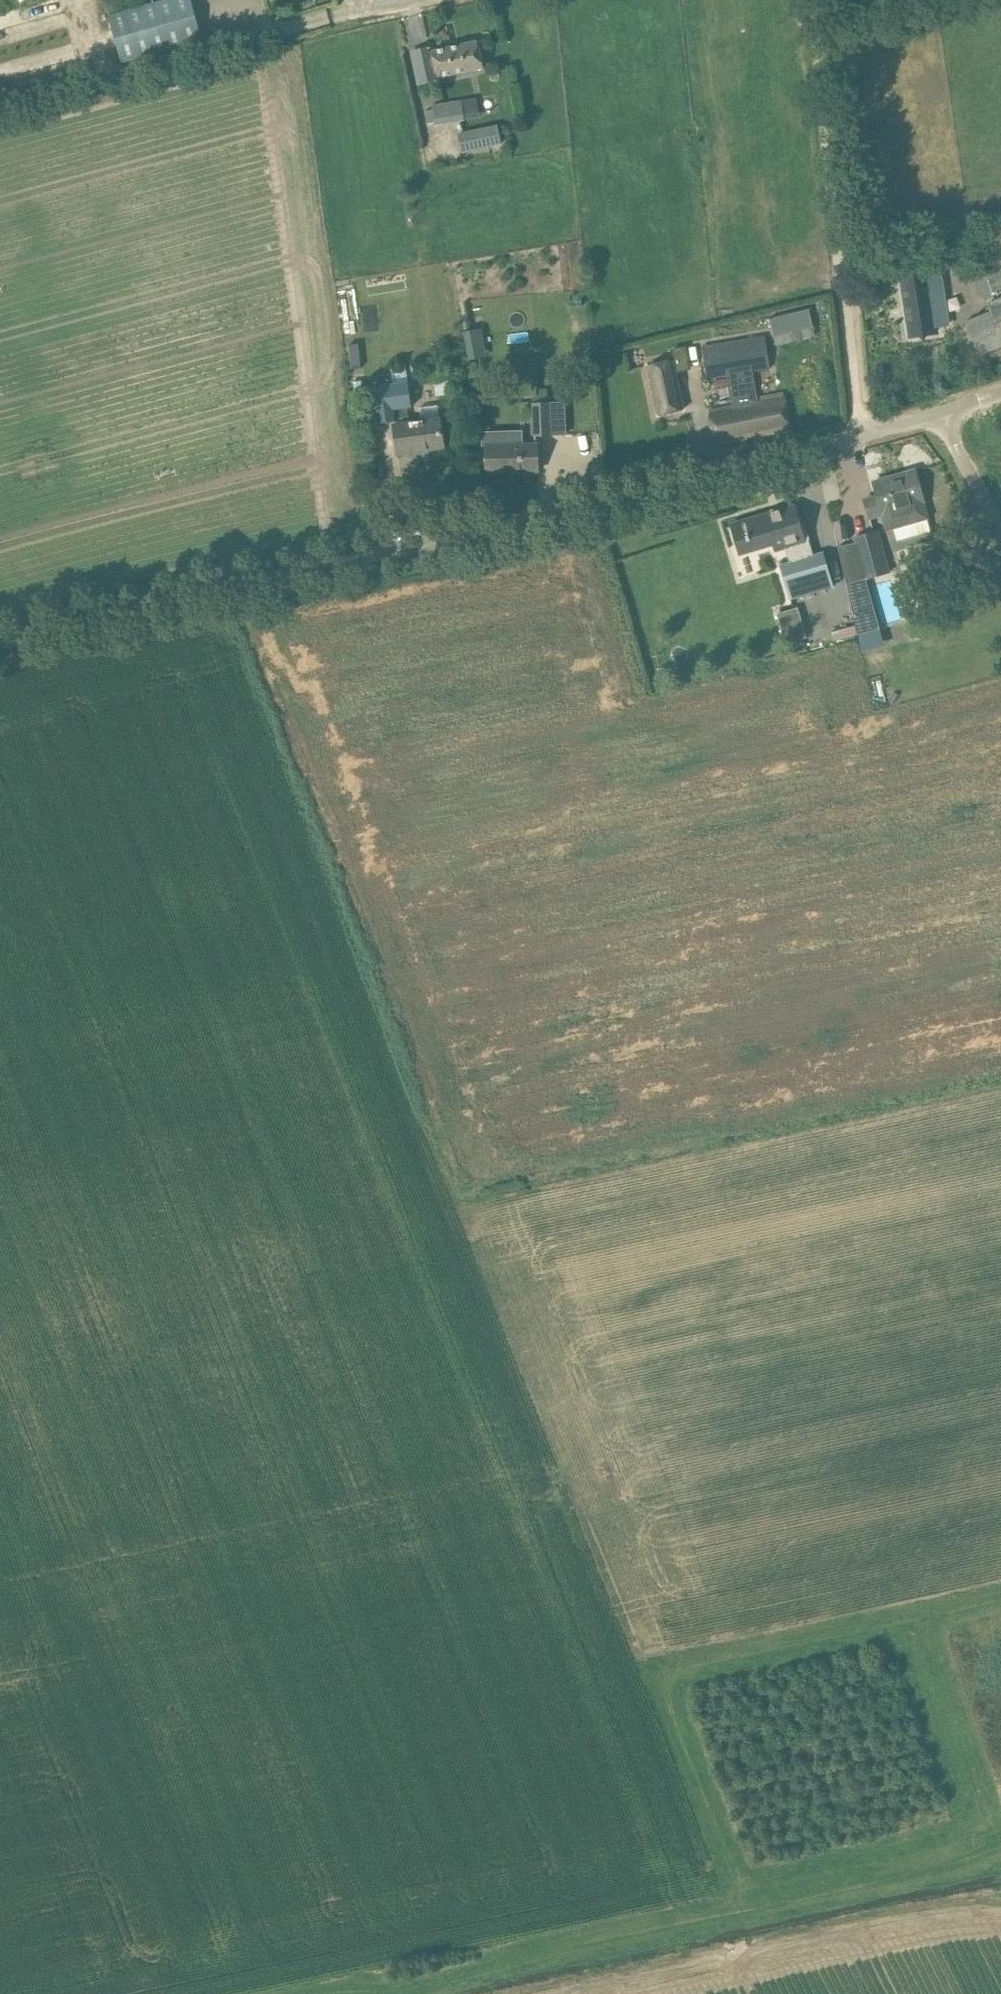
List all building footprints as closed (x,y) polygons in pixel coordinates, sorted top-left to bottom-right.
[(191,0),(165,0),(110,15),(123,62),(201,40),(191,0)] [(483,68),(478,41),(429,52),(428,48),(412,51),(419,85),(439,80),(438,77),(483,68)] [(479,116),(476,97),(431,106),(432,109),(425,111),(427,124),(434,122),(434,124),(479,116)] [(502,144),(497,125),(457,134),(462,153),(502,144)] [(986,236),(994,260),(968,269),(978,297),(1000,289),(1000,230),(986,236)] [(928,274),(927,268),(900,272),(910,337),(937,333),(936,327),(948,325),(940,272),(928,274)] [(987,304),(990,311),(965,322),(979,355),(1000,346),(1000,298),(987,304)] [(770,318),(774,334),(812,326),(809,310),(770,318)] [(765,335),(702,346),(708,379),(729,375),(734,408),(709,413),(711,424),(715,444),(790,429),(783,394),(763,398),(759,399),(760,403),(757,403),(751,371),(771,368),(765,335)] [(687,373),(682,353),(671,356),(672,361),(643,369),(655,414),(682,407),(674,376),(687,373)] [(412,407),(409,382),(373,387),(375,401),(377,401),(380,424),(395,422),(393,410),(412,407)] [(550,402),(534,403),(535,435),(551,435),(566,434),(565,402),(550,402)] [(419,409),(421,423),(395,427),(398,453),(444,447),(440,421),(439,421),(437,406),(419,409)] [(538,472),(537,446),(486,448),(487,472),(521,471),(521,473),(538,472)] [(922,501),(924,501),(915,469),(873,482),(877,495),(863,499),(869,520),(884,516),(888,528),(894,527),(898,540),(918,534),(914,520),(927,517),(922,501)] [(809,516),(805,503),(757,517),(761,531),(758,532),(759,538),(783,531),(788,546),(796,543),(799,553),(819,547),(816,537),(821,536),(815,514),(809,516)] [(856,543),(838,547),(846,584),(858,634),(880,628),(866,578),(889,572),(877,531),(854,538),(856,543)] [(846,582),(836,548),(792,561),(802,595),(846,582)] [(794,608),(777,613),(786,644),(803,639),(794,608)]
